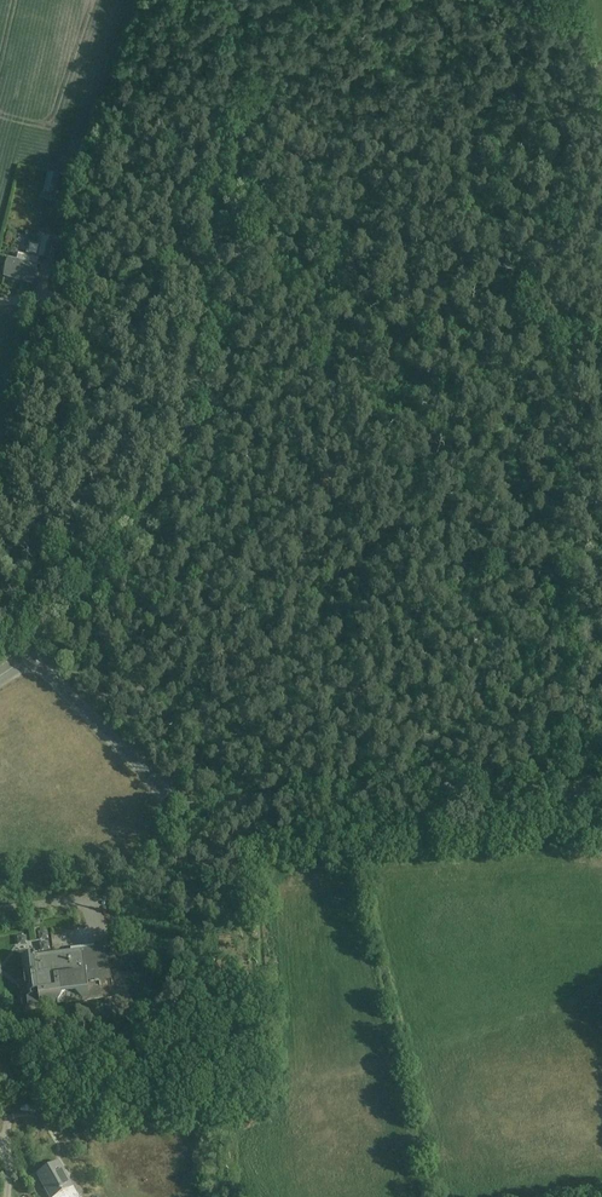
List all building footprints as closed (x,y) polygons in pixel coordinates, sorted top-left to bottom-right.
[(39,258),(49,260),(53,241),(44,239),(39,258)] [(9,259),(7,266),(4,278),(34,285),(35,278),(36,279),(37,276),(36,275),(38,266),(29,264),(30,258),(20,255),(18,262),(9,259)] [(113,996),(106,947),(22,958),(25,985),(23,985),(20,989),(21,995),(26,995),(28,1007),(66,1002),(66,1005),(71,1004),(71,1001),(113,996)] [(49,1196),(79,1196),(59,1162),(37,1175),(49,1196)]
